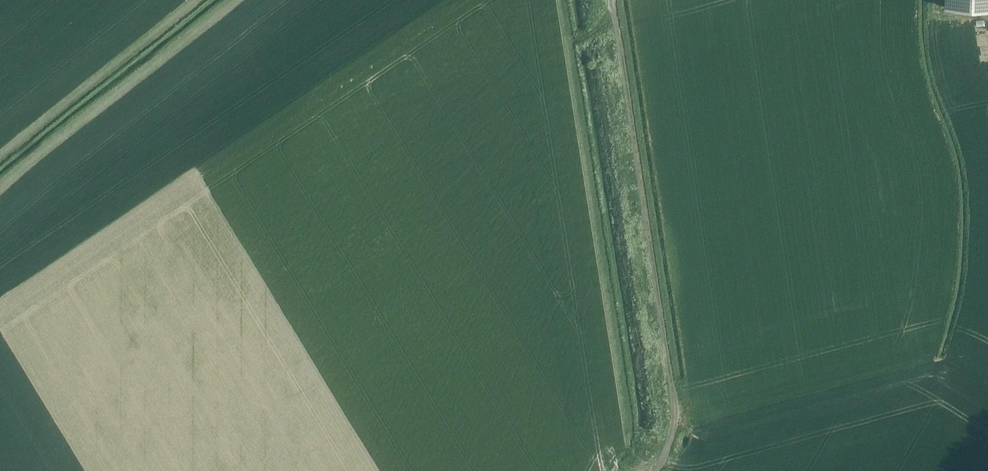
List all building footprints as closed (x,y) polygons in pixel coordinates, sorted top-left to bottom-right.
[(944,7),(987,8),(987,0),(945,0),(944,7)]
